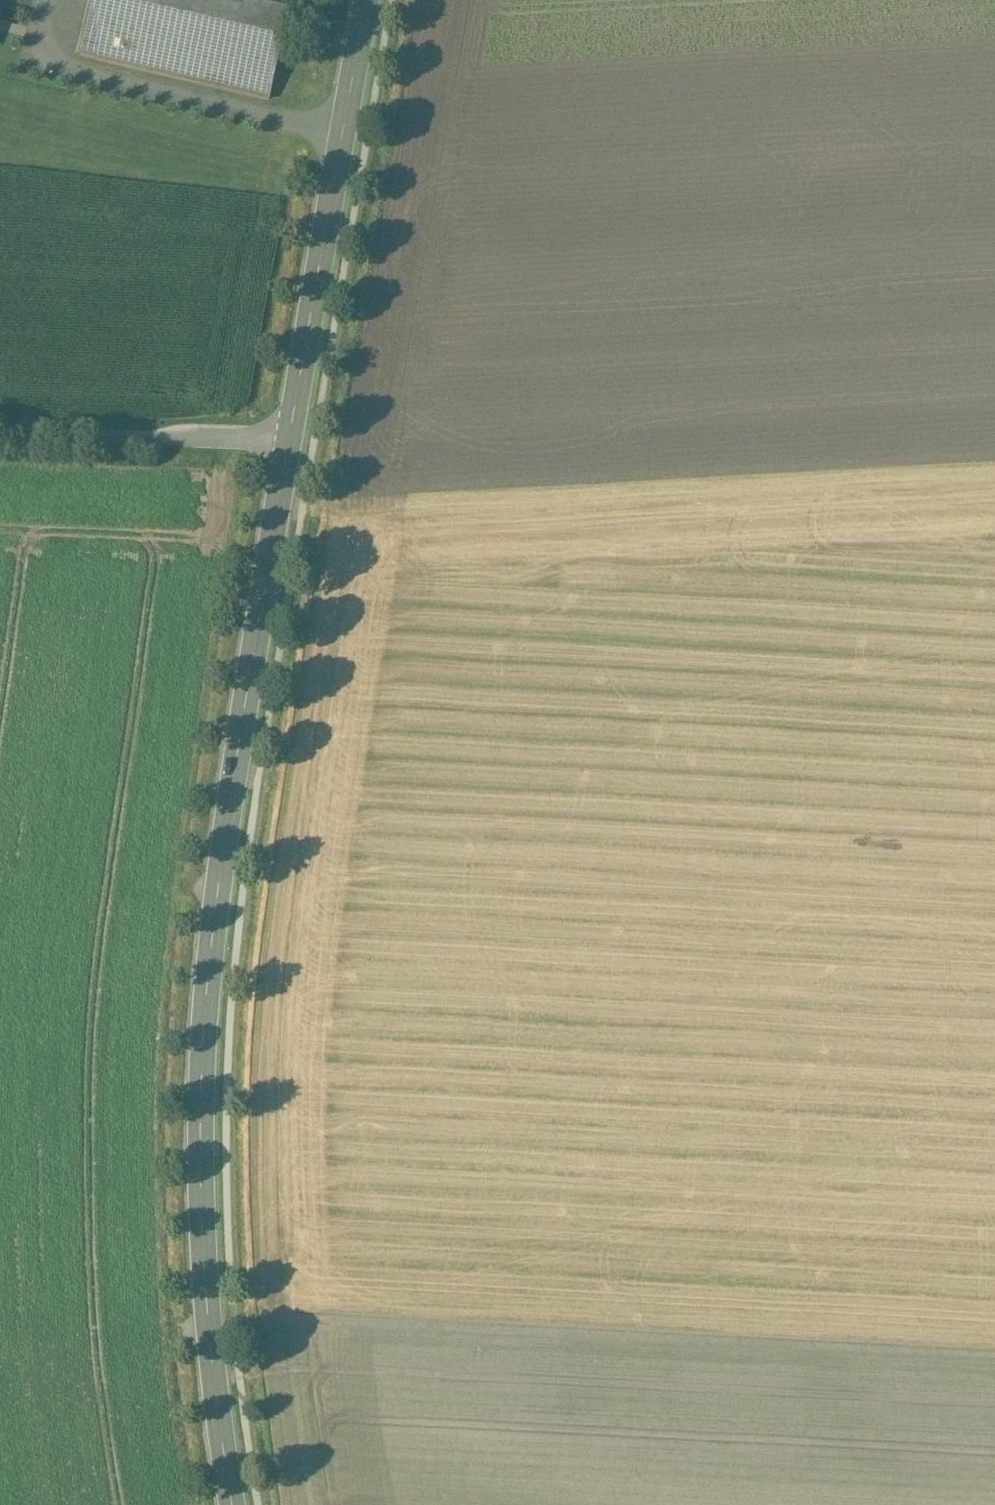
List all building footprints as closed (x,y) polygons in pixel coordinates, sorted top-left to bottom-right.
[(84,24),(154,40),(163,0),(90,0),(84,24)] [(243,0),(163,0),(154,40),(276,68),(289,10),(243,0)] [(154,40),(84,24),(77,55),(269,99),(276,68),(154,40)]
